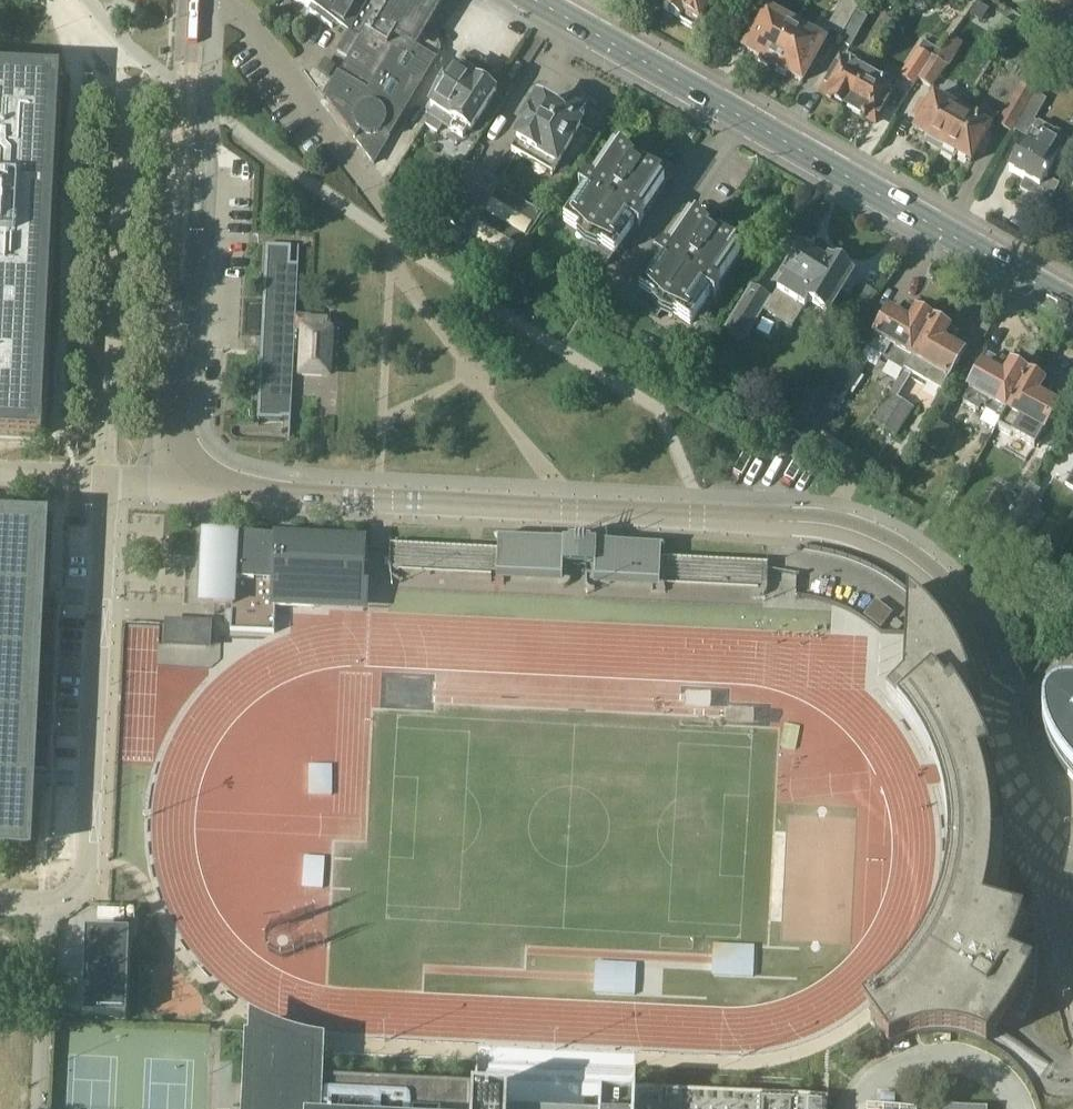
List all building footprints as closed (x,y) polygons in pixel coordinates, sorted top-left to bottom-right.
[(347,58),(381,0),(299,0),(298,2),(313,11),(311,15),(333,28),(336,23),(350,32),(338,53),(347,58)] [(374,164),(390,138),(436,60),(435,60),(441,51),(439,43),(424,34),(445,0),(381,0),(347,58),(349,59),(340,75),(338,74),(325,96),(374,164)] [(664,9),(680,18),(681,22),(693,29),(697,28),(713,0),(669,0),(664,9)] [(858,13),(865,0),(845,0),(831,26),(821,20),(811,37),(796,29),(775,66),(778,68),(778,71),(786,76),(789,74),(803,82),(832,31),(844,38),(858,13)] [(775,66),(796,29),(780,20),(785,10),(773,3),(747,50),(761,58),(760,61),(769,66),(772,64),(775,66)] [(982,23),(990,10),(978,3),(970,15),(982,23)] [(858,13),(844,38),(841,42),(852,49),(869,19),(858,13)] [(933,56),(936,58),(941,51),(923,40),(917,50),(931,59),(933,56)] [(931,59),(917,50),(902,77),(916,85),(919,79),(931,59)] [(847,108),(867,74),(853,66),(857,60),(847,54),(843,60),(841,59),(822,93),(829,97),(847,108)] [(931,59),(919,79),(933,87),(946,63),(936,58),(933,56),(931,59)] [(436,109),(426,125),(436,132),(442,124),(445,126),(463,137),(468,130),(471,132),(497,92),(496,91),(494,85),(486,79),(486,80),(479,80),(477,83),(474,81),(471,79),(475,73),(474,69),(463,62),(460,63),(456,69),(455,69),(431,106),(436,109)] [(43,437),(61,72),(0,69),(0,435),(43,437)] [(867,74),(847,108),(849,109),(863,117),(862,118),(865,120),(866,118),(876,124),(900,82),(889,76),(885,84),(867,74)] [(1037,99),(1039,95),(1021,85),(998,126),(1012,134),(1014,130),(1033,96),(1037,99)] [(927,143),(939,150),(961,111),(934,95),(929,104),(923,101),(921,105),(920,106),(921,107),(918,111),(917,111),(917,112),(914,117),(920,120),(914,131),(929,140),(927,143)] [(1033,96),(1014,130),(1025,137),(1027,133),(1031,135),(1025,147),(1024,147),(1021,145),(1016,153),(1019,155),(1010,171),(1015,174),(1016,174),(1026,180),(1021,189),(1042,201),(1046,194),(1053,198),(1060,185),(1048,179),(1051,174),(1049,173),(1061,151),(1049,144),(1056,132),(1046,126),(1046,127),(1035,121),(1047,99),(1039,95),(1037,99),(1033,96)] [(563,115),(544,103),(536,105),(522,129),(524,130),(512,152),(553,175),(581,125),(580,124),(585,115),(569,105),(563,115)] [(961,111),(939,150),(954,158),(956,154),(971,163),(977,152),(983,156),(986,151),(987,151),(986,150),(988,145),(990,145),(990,144),(992,140),(986,137),(998,116),(983,108),(976,119),(961,111)] [(588,180),(580,188),(580,189),(581,189),(584,191),(564,221),(589,238),(582,249),(607,266),(614,255),(615,256),(666,182),(668,183),(668,182),(653,175),(656,169),(660,171),(660,170),(622,145),(623,146),(620,151),(614,147),(591,182),(588,180)] [(448,240),(504,273),(544,215),(465,169),(436,219),(454,229),(448,240)] [(690,216),(640,289),(641,290),(633,301),(658,318),(666,307),(691,324),(711,295),(714,297),(714,298),(715,298),(720,287),(718,285),(741,251),(736,247),(739,242),(740,243),(741,243),(703,217),(702,218),(706,220),(701,225),(689,213),(688,214),(690,216)] [(305,330),(303,375),(302,376),(323,377),(323,376),(328,376),(330,341),(331,327),(333,327),(333,326),(331,326),(331,312),(330,317),(297,316),(300,247),(299,247),(298,264),(291,264),(292,246),(267,244),(258,419),(283,420),(283,418),(290,418),(289,441),(290,441),(296,330),(305,330)] [(779,292),(774,301),(765,314),(791,330),(807,304),(826,316),(841,292),(850,298),(859,283),(850,278),(851,276),(831,263),(829,266),(804,249),(795,263),(790,262),(782,274),(786,279),(778,292),(779,292)] [(744,299),(736,311),(738,312),(732,322),(749,332),(770,298),(753,288),(745,300),(744,299)] [(905,370),(934,318),(923,312),(917,312),(909,307),(901,320),(889,312),(875,337),(876,338),(869,350),(885,359),(883,361),(904,372),(905,370)] [(934,318),(905,370),(941,390),(947,379),(949,379),(969,345),(957,338),(958,336),(949,330),(946,325),(934,318)] [(844,348),(790,430),(813,446),(845,467),(853,454),(834,441),(844,426),(837,421),(836,423),(831,420),(867,364),(844,348)] [(1001,424),(1029,372),(1018,366),(1012,366),(1003,361),(1002,363),(990,356),(970,391),(972,392),(965,404),(979,412),(981,408),(1001,419),(999,423),(1001,424)] [(1029,372),(1001,424),(1036,444),(1043,433),(1044,433),(1058,408),(1046,401),(1053,389),(1044,384),(1040,380),(1041,379),(1029,372)] [(931,409),(943,416),(953,397),(941,391),(931,409)] [(890,394),(873,421),(896,435),(913,408),(898,399),(890,394)] [(939,423),(927,445),(943,454),(955,433),(939,423)] [(1000,537),(1018,503),(1021,499),(1000,486),(969,537),(992,550),(1000,537)] [(1018,503),(1000,537),(1019,548),(1039,516),(1018,503)] [(34,856),(38,782),(37,782),(38,770),(48,771),(56,602),(46,602),(47,589),(51,512),(0,509),(0,855),(34,856)] [(572,572),(572,566),(587,567),(586,572),(586,577),(595,578),(594,578),(594,579),(594,580),(595,581),(596,581),(596,580),(597,579),(653,582),(666,583),(757,587),(757,588),(758,589),(759,589),(760,589),(760,588),(760,587),(759,586),(768,587),(769,564),(661,559),(662,548),(609,546),(609,545),(609,542),(607,542),(607,544),(607,545),(596,545),(596,539),(592,539),(593,535),(591,535),(591,539),(587,539),(587,547),(574,546),(574,538),(571,538),(571,534),(570,534),(569,538),(566,538),(566,543),(555,543),(555,542),(555,540),(553,539),(553,542),(552,542),(552,543),(499,540),(499,551),(392,545),(390,568),(399,568),(398,569),(398,570),(398,571),(399,571),(400,571),(400,570),(401,569),(492,574),(505,575),(505,574),(561,577),(561,578),(561,579),(562,579),(563,579),(564,578),(564,577),(563,576),(572,577),(573,572),(572,572)] [(245,538),(212,536),(208,536),(205,605),(231,607),(230,631),(275,633),(277,608),(314,610),(315,603),(367,606),(368,586),(364,586),(367,543),(276,538),(245,535),(245,538)] [(872,1010),(900,1050),(907,1046),(914,1043),(919,1042),(930,1039),(932,1038),(940,1037),(946,1037),(951,1037),(956,1037),(964,1037),(970,1038),(975,1039),(983,1041),(988,1043),(995,1046),(998,1047),(1002,1042),(1009,1033),(1013,1027),(1020,1016),(1026,1020),(1030,1010),(1033,1001),(1036,991),(1037,991),(1039,990),(1040,989),(1041,988),(1041,986),(1041,985),(1040,984),(1040,983),(1044,973),(1037,970),(1037,967),(1037,961),(1036,954),(1036,951),(1023,954),(1026,946),(1029,938),(1032,929),(1034,921),(1008,914),(1010,905),(1012,897),(1013,888),(1015,879),(1015,875),(1016,867),(1016,859),(1017,855),(1017,851),(1017,843),(1017,835),(1014,835),(1013,822),(1012,814),(1012,809),(1011,805),(1010,796),(1008,787),(1006,782),(992,730),(978,679),(977,676),(975,670),(973,664),(970,658),(967,652),(966,649),(962,643),(955,633),(948,624),(943,618),(938,613),(933,607),(930,605),(924,600),(918,595),(914,682),(902,695),(896,700),(896,701),(905,709),(912,717),(917,723),(924,733),(928,739),(930,742),(932,746),(936,752),(941,763),(945,772),(947,779),(948,783),(951,790),(952,794),(954,801),(954,805),(956,812),(957,820),(958,827),(958,831),(958,835),(959,842),(959,850),(958,854),(958,861),(958,865),(957,873),(956,876),(955,884),(954,888),(951,899),(949,906),(947,913),(943,923),(938,932),(933,944),(929,950),(927,954),(921,963),(914,972),(906,980),(904,983),(899,989),(890,996),(887,999),(882,1004),(872,1010)] [(208,646),(209,627),(170,625),(169,645),(208,646)] [(1068,694),(1064,694),(1060,695),(1056,696),(1052,698),(1049,701),(1047,704),(1045,707),(1044,711),(1043,715),(1043,719),(1043,723),(1044,729),(1046,735),(1047,737),(1048,740),(1050,745),(1054,753),(1056,757),(1061,765),(1064,769),(1072,779),(1072,780),(1072,687),(1068,694)] [(83,1017),(83,1018),(128,1020),(131,934),(86,933),(86,949),(83,1017)] [(509,1094),(477,1092),(478,1084),(476,1084),(317,1077),(315,1076),(294,1075),(296,1039),(292,1038),(289,1037),(285,1036),(281,1034),(278,1033),(274,1032),(271,1030),(268,1029),(264,1027),(261,1026),(257,1024),(256,1042),(251,1042),(248,1108),(508,1108),(509,1094)] [(829,1101),(827,1101),(635,1092),(633,1092),(633,1100),(601,1098),(600,1108),(828,1108),(829,1101)]
